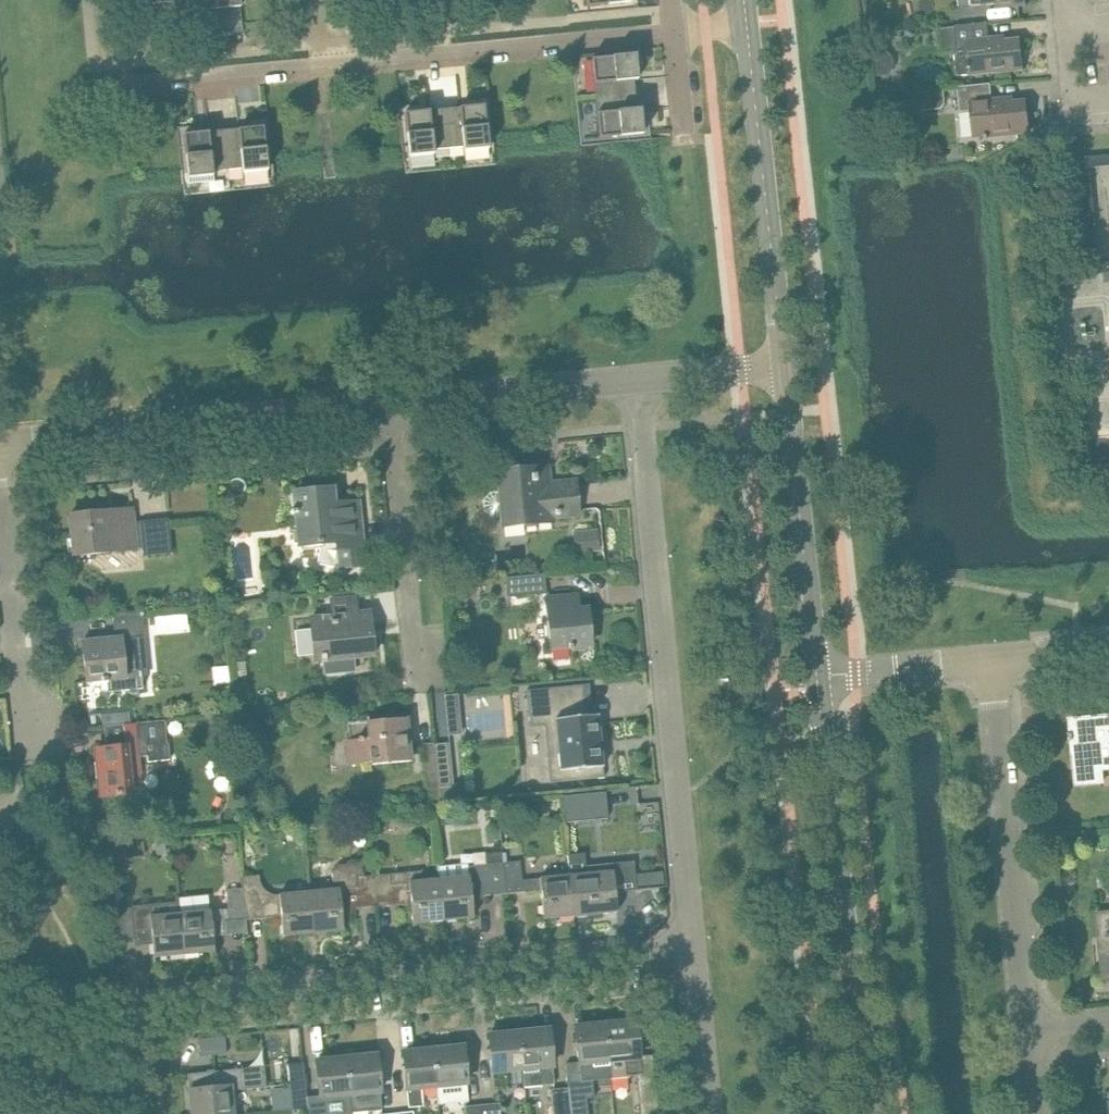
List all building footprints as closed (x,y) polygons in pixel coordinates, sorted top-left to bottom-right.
[(153,2),(147,3),(147,4),(173,2),(174,13),(241,6),(240,0),(153,0),(153,2)] [(239,11),(204,14),(207,36),(241,33),(239,11)] [(957,75),(1001,71),(1022,69),(1019,39),(1003,40),(1004,44),(995,44),(995,37),(989,38),(987,22),(965,25),(955,25),(957,51),(955,51),(957,75)] [(886,51),(872,52),(874,76),(888,75),(886,51)] [(595,99),(635,95),(633,80),(638,80),(635,54),(591,59),(595,99)] [(985,137),(1007,135),(1029,133),(1026,100),(1001,103),(1001,98),(992,99),(991,83),(969,85),(958,86),(960,112),(971,111),(974,137),(984,136),(985,137)] [(922,91),(907,92),(908,108),(923,106),(922,91)] [(635,95),(595,99),(599,138),(643,134),(641,109),(636,109),(635,95)] [(444,109),(448,148),(463,147),(463,151),(488,149),(484,105),(444,109)] [(448,148),(444,109),(404,113),(408,152),(448,148)] [(263,127),(223,131),(227,170),(242,169),(242,173),(246,173),(267,171),(263,127)] [(227,170),(223,131),(183,134),(188,184),(213,181),(212,172),(227,170)] [(537,526),(539,521),(552,520),(552,517),(578,515),(574,480),(545,483),(545,485),(537,486),(535,469),(498,473),(500,492),(490,493),(483,501),(484,511),(492,517),(503,517),(503,525),(505,524),(505,519),(521,517),(522,523),(523,523),(526,527),(537,526)] [(338,567),(343,566),(364,564),(358,502),(333,505),(332,489),(292,493),(294,514),(296,514),(300,545),(320,543),(320,544),(318,564),(334,566),(335,564),(338,564),(338,567)] [(106,511),(70,515),(74,555),(95,553),(142,548),(143,556),(172,553),(168,518),(140,521),(140,525),(133,526),(132,509),(116,510),(116,513),(107,514),(106,511)] [(574,528),(576,551),(601,548),(599,526),(574,528)] [(547,594),(546,576),(506,578),(507,597),(547,594)] [(241,588),(226,589),(226,600),(242,598),(241,588)] [(551,648),(569,646),(591,644),(587,610),(571,611),(570,595),(548,597),(546,598),(551,648)] [(317,661),(352,658),(373,656),(373,655),(368,655),(365,628),(370,628),(368,613),(369,613),(369,612),(356,613),(354,598),(356,598),(356,596),(330,600),(332,616),(312,618),(317,661)] [(142,692),(138,636),(145,635),(142,612),(112,615),(115,638),(82,641),(86,682),(123,678),(124,694),(142,692)] [(585,716),(582,685),(526,690),(530,727),(548,725),(551,759),(569,757),(571,780),(604,777),(603,767),(602,753),(598,753),(597,741),(601,741),(598,715),(585,716)] [(457,694),(445,696),(448,735),(461,734),(457,694)] [(129,712),(101,715),(102,727),(105,727),(112,726),(130,724),(129,712)] [(352,764),(407,759),(407,761),(408,761),(404,720),(369,724),(368,717),(367,717),(367,721),(348,722),(352,764)] [(1098,783),(1102,782),(1101,763),(1108,762),(1108,718),(1104,718),(1105,722),(1093,723),(1092,717),(1070,719),(1071,733),(1069,734),(1070,736),(1072,736),(1076,785),(1098,783)] [(134,724),(136,735),(114,737),(115,747),(95,749),(100,797),(132,793),(129,758),(148,756),(147,745),(167,743),(164,720),(134,724)] [(449,743),(448,743),(435,744),(439,788),(453,786),(449,743)] [(439,788),(435,744),(422,745),(425,788),(439,787),(439,788)] [(605,792),(562,796),(565,822),(608,818),(605,792)] [(451,809),(438,810),(439,825),(452,824),(451,809)] [(520,860),(503,862),(506,893),(511,892),(523,891),(522,879),(520,860)] [(334,888),(310,891),(314,933),(343,930),(342,916),(354,915),(353,908),(376,906),(373,874),(365,875),(364,862),(339,865),(333,872),(334,888)] [(468,876),(439,879),(443,920),(473,917),(471,896),(506,893),(503,862),(467,865),(468,876)] [(612,863),(591,865),(586,866),(586,873),(571,874),(575,916),(617,912),(612,863)] [(409,871),(373,874),(376,906),(381,905),(381,901),(410,898),(413,923),(443,920),(439,879),(410,882),(409,871)] [(662,872),(647,873),(648,885),(664,884),(662,872)] [(571,874),(522,879),(523,891),(541,890),(543,919),(575,916),(571,874)] [(259,875),(241,876),(243,887),(245,914),(262,912),(259,878),(259,877),(259,876),(259,875)] [(183,954),(214,951),(213,936),(223,935),(222,923),(246,920),(245,914),(243,887),(177,894),(178,899),(179,913),(183,954)] [(310,891),(262,895),(264,918),(281,916),(283,936),(314,933),(310,891)] [(178,899),(114,906),(117,940),(134,938),(134,942),(152,940),(154,957),(183,954),(179,913),(178,899)] [(1100,909),(1099,909),(1103,956),(1108,956),(1108,912),(1100,913),(1100,909)] [(610,1079),(637,1076),(640,1113),(658,1113),(652,1055),(639,1056),(636,1021),(605,1024),(610,1079)] [(610,1079),(605,1024),(575,1027),(579,1063),(581,1081),(610,1079)] [(549,1029),(519,1032),(522,1069),(538,1067),(540,1086),(554,1085),(552,1065),(553,1065),(549,1029)] [(522,1069),(519,1032),(488,1035),(492,1071),(493,1071),(495,1091),(508,1089),(507,1070),(522,1069)] [(432,1049),(436,1086),(452,1084),(454,1103),(468,1102),(466,1083),(467,1083),(463,1046),(432,1049)] [(436,1086),(432,1049),(403,1052),(408,1108),(423,1107),(421,1087),(436,1086)] [(377,1055),(345,1058),(349,1094),(365,1093),(367,1112),(381,1110),(379,1091),(380,1091),(377,1055)] [(345,1058),(316,1061),(320,1095),(322,1113),(336,1113),(334,1096),(349,1094),(345,1058)] [(307,1109),(302,1063),(288,1065),(292,1110),(307,1109)] [(232,1091),(266,1087),(264,1066),(187,1074),(191,1113),(234,1113),(232,1091)] [(573,1113),(589,1113),(586,1084),(570,1085),(573,1113)] [(570,1085),(551,1087),(554,1113),(573,1113),(570,1085)]
